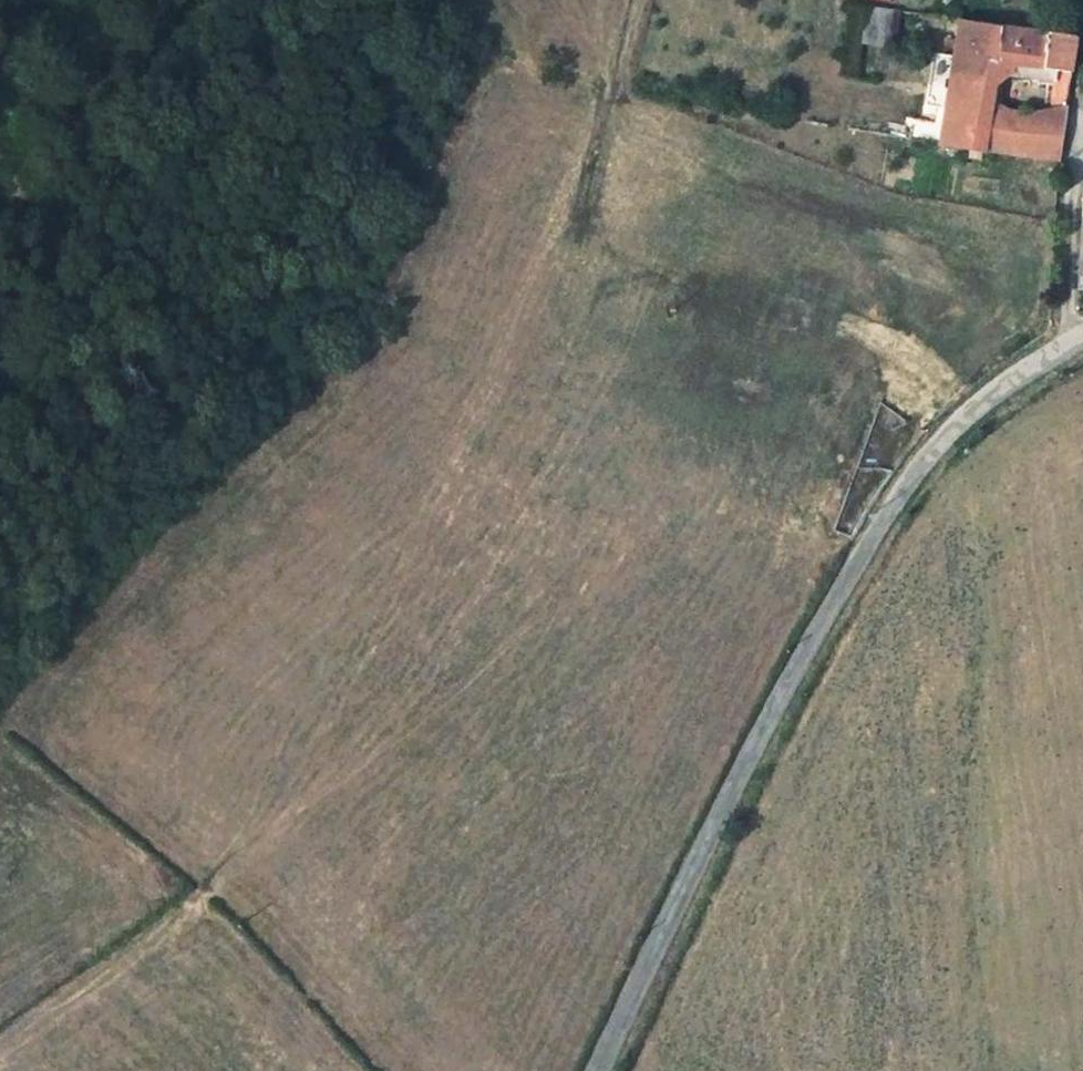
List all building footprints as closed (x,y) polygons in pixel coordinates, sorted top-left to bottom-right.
[(869,6),(866,44),(898,46),(901,8),(869,6)] [(952,36),(932,34),(924,87),(944,89),(940,124),(938,139),(937,144),(982,149),(982,145),(986,104),(988,82),(1006,59),(1049,66),(1050,98),(1057,106),(1063,113),(1073,36),(955,18),(952,36)] [(944,89),(924,87),(919,122),(940,124),(944,89)] [(1057,154),(1063,113),(1057,106),(1022,114),(986,104),(982,145),(1057,154)]
